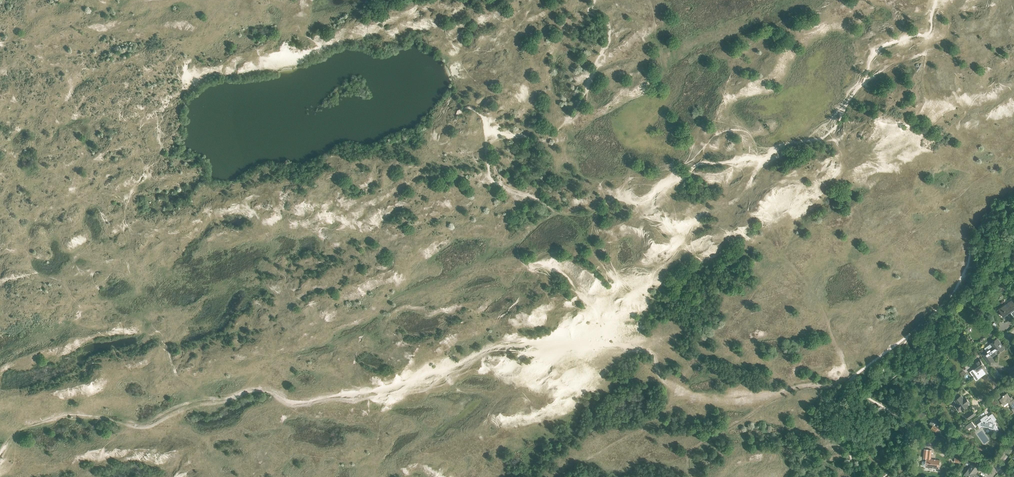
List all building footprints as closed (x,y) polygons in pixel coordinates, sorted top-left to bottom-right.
[(1012,300),(999,309),(1004,317),(1012,312),(1013,315),(1013,303),(1012,300)] [(1005,349),(1001,344),(1000,344),(997,340),(991,343),(993,346),(983,354),(991,365),(995,362),(993,359),(999,355),(997,353),(997,352),(998,354),(1005,349)] [(971,372),(976,380),(986,373),(982,368),(985,366),(979,358),(975,361),(976,363),(973,365),(975,368),(971,372)] [(1010,397),(1007,393),(1004,395),(1003,396),(1003,397),(1000,399),(1004,405),(1009,402),(1013,408),(1011,409),(1013,412),(1013,399),(1012,396),(1010,397)] [(966,396),(964,398),(962,395),(954,400),(957,403),(954,405),(959,411),(961,409),(962,410),(969,405),(969,404),(970,403),(966,396)] [(918,416),(921,419),(927,411),(923,408),(918,416)] [(969,420),(976,415),(973,410),(966,415),(969,420)] [(994,421),(997,419),(993,413),(988,416),(987,415),(981,419),(982,421),(978,424),(981,428),(983,426),(989,427),(992,431),(993,429),(995,432),(999,430),(995,424),(996,424),(994,421)] [(939,428),(942,424),(938,421),(934,419),(932,422),(931,421),(930,424),(933,426),(931,428),(937,433),(940,429),(939,428)] [(926,467),(939,468),(940,460),(931,459),(932,450),(924,449),(923,458),(924,458),(924,460),(923,460),(922,466),(926,466),(926,467)] [(968,476),(979,476),(976,474),(980,468),(973,463),(965,474),(968,476)]
